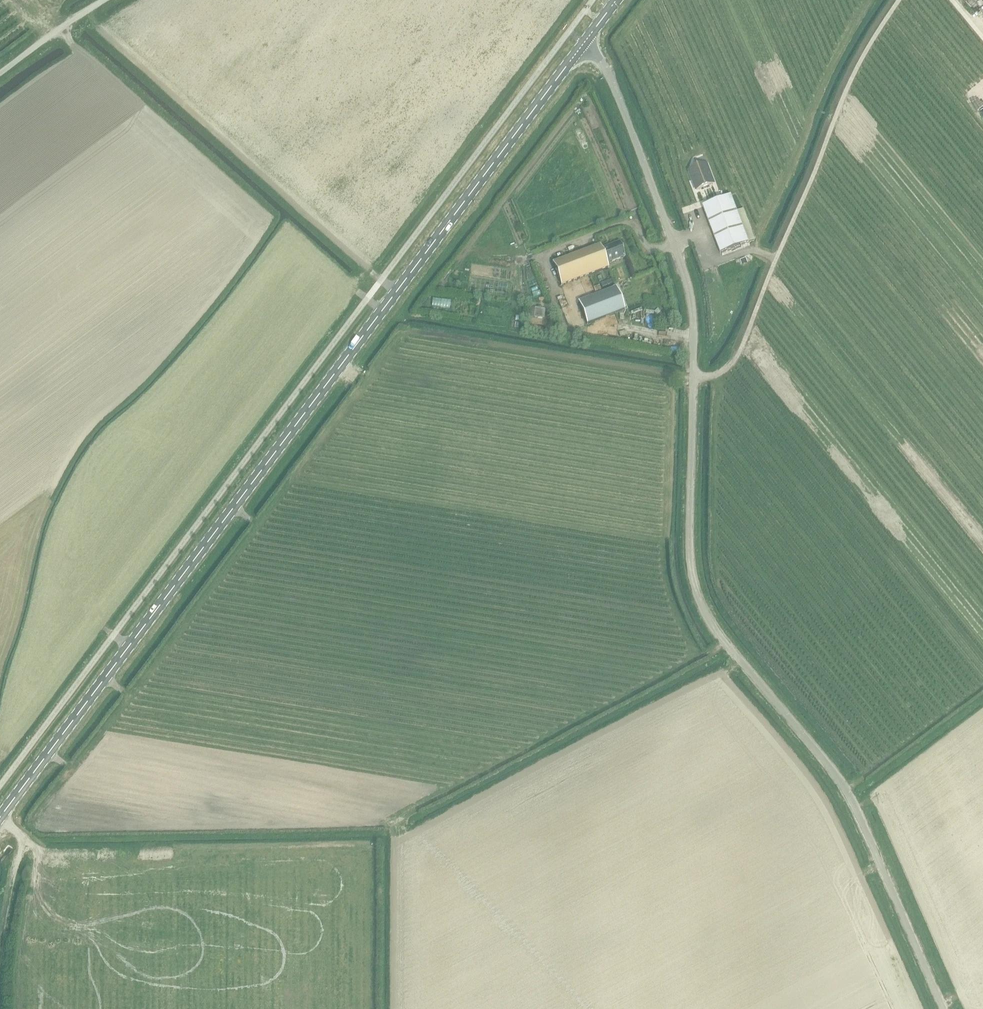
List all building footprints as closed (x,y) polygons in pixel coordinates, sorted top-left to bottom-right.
[(57,12),(42,25),(46,30),(61,18),(57,12)] [(689,171),(696,189),(713,183),(706,164),(689,171)] [(731,196),(703,206),(720,253),(749,243),(731,196)] [(600,244),(552,262),(561,285),(608,267),(607,263),(625,256),(619,241),(601,248),(600,244)] [(615,287),(578,301),(586,324),(624,309),(615,287)] [(448,305),(449,298),(431,297),(430,304),(448,305)] [(652,344),(668,347),(669,338),(654,335),(652,344)] [(690,661),(697,651),(692,647),(684,657),(690,661)]
